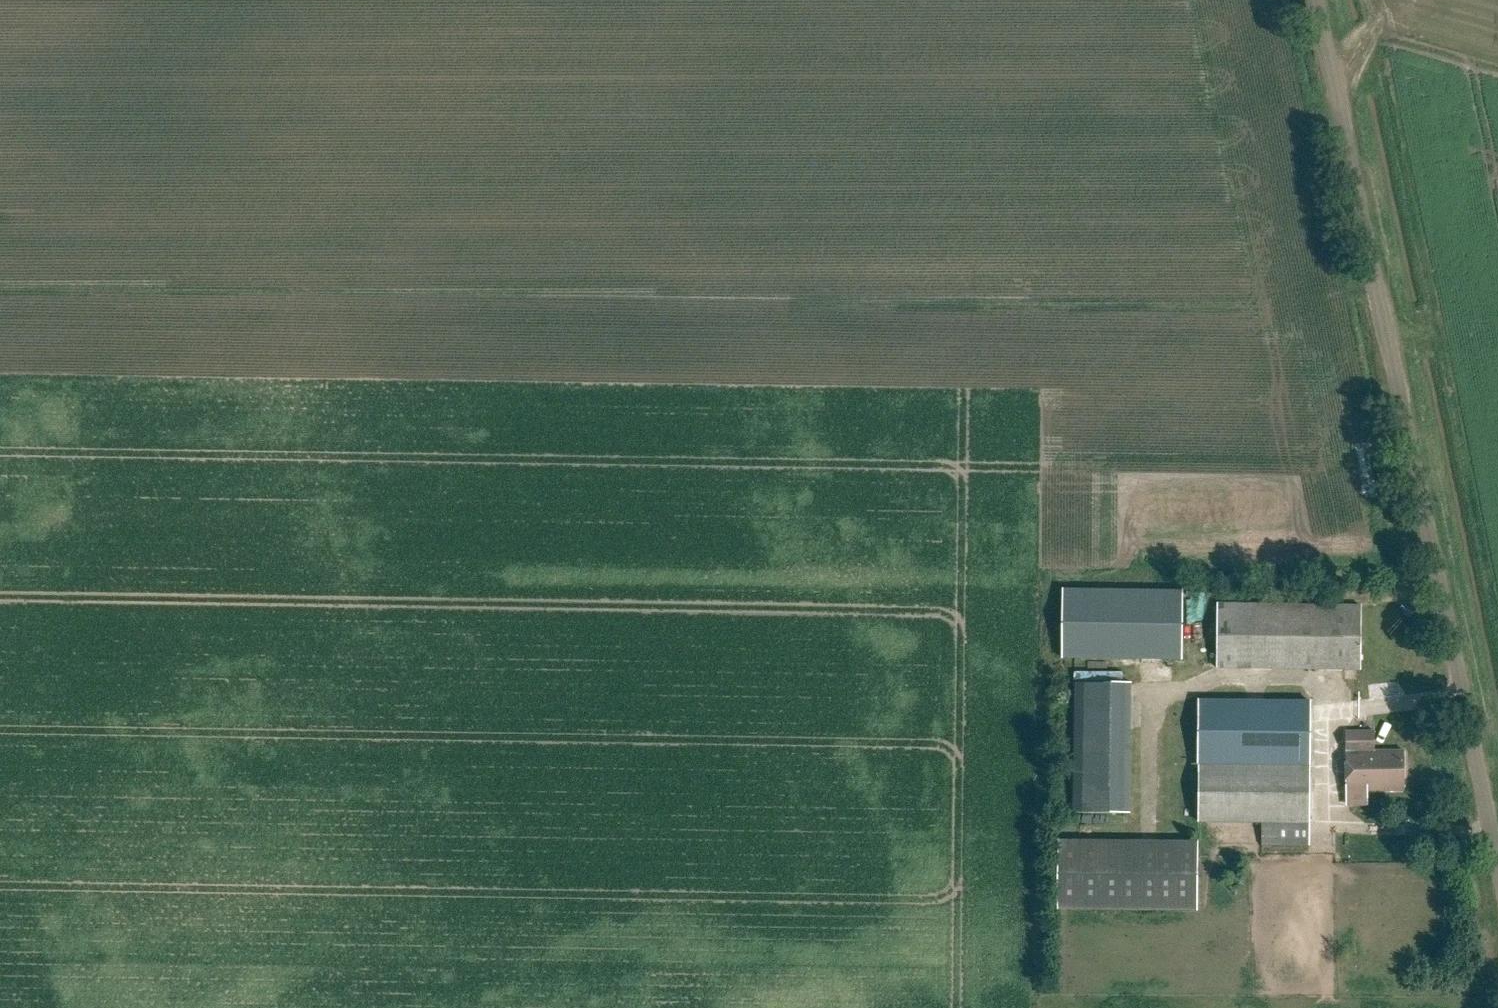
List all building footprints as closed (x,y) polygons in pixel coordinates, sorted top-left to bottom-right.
[(1181,592),(1061,592),(1061,660),(1181,660),(1181,592)] [(1362,671),(1362,606),(1217,605),(1217,670),(1362,671)] [(1125,813),(1126,683),(1075,685),(1074,813),(1125,813)] [(1311,825),(1311,702),(1198,704),(1198,765),(1199,765),(1199,825),(1311,825)] [(1368,794),(1404,793),(1403,752),(1375,752),(1375,733),(1346,734),(1346,753),(1344,753),(1345,794),(1345,807),(1368,807),(1368,794)] [(1057,910),(1198,911),(1198,843),(1058,841),(1057,910)]
